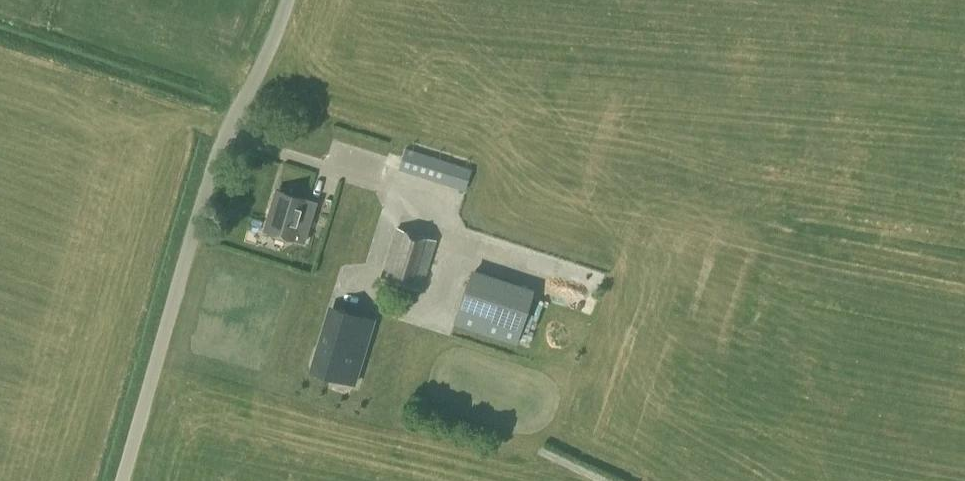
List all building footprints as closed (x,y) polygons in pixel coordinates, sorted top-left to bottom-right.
[(554,263),(574,202),(405,148),(399,169),(463,190),(450,230),(554,263)] [(295,240),(307,200),(276,191),(264,230),(295,240)] [(421,291),(436,240),(395,228),(380,278),(421,291)] [(463,279),(453,321),(519,337),(529,295),(463,279)] [(373,319),(335,308),(334,312),(326,338),(322,349),(317,351),(313,365),(318,374),(332,379),(333,374),(354,380),(353,384),(354,384),(373,319)]
